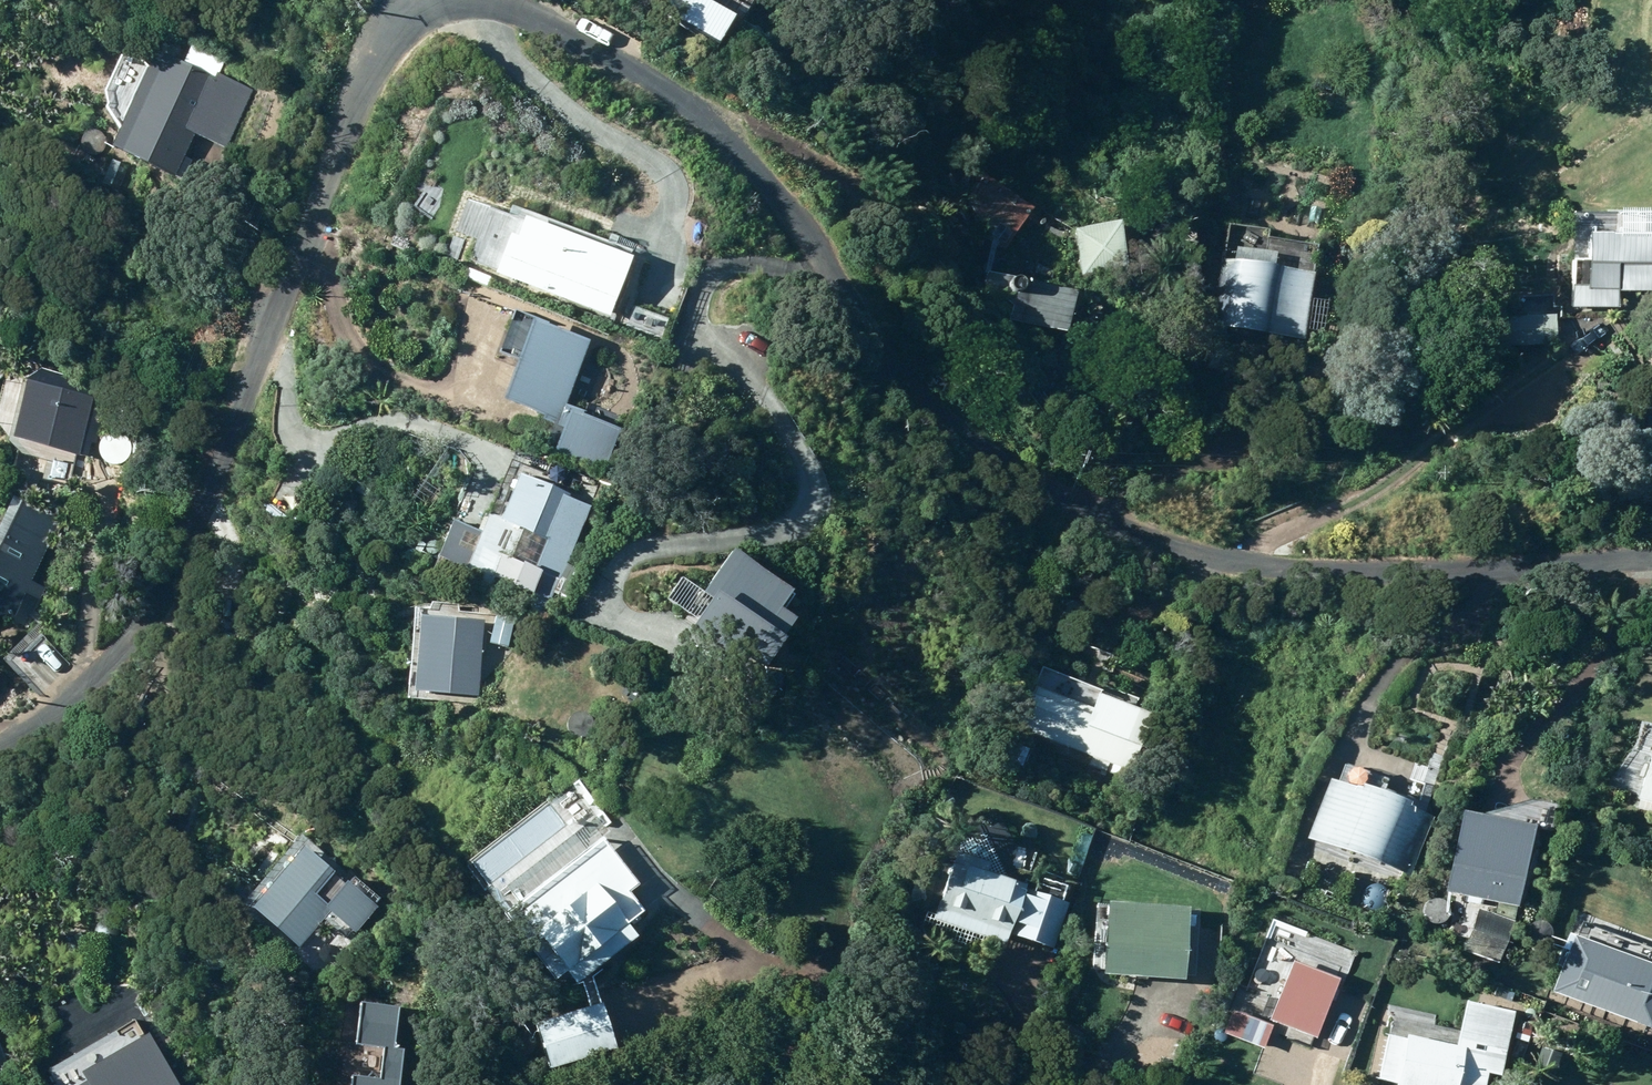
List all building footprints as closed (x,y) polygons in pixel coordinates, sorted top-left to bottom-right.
[(684,0),(654,0),(656,1),(655,17),(684,17),(684,0)] [(227,148),(254,88),(215,71),(214,75),(156,49),(112,146),(183,178),(192,158),(185,155),(195,134),(227,148)] [(1034,208),(986,173),(968,198),(1006,248),(1034,208)] [(1122,218),(1076,227),(1084,273),(1131,265),(1122,218)] [(497,277),(619,319),(639,261),(517,219),(497,277)] [(1651,290),(1651,234),(1591,233),(1590,306),(1622,307),(1623,289),(1651,290)] [(1307,340),(1317,270),(1276,264),(1278,253),(1237,247),(1236,260),(1226,259),(1217,326),(1307,340)] [(1071,331),(1080,291),(988,269),(985,282),(1016,304),(1013,318),(1071,331)] [(1509,345),(1559,343),(1559,315),(1508,317),(1509,345)] [(611,423),(585,414),(605,353),(529,328),(504,404),(564,424),(557,446),(599,460),(611,423)] [(27,380),(14,436),(88,454),(105,383),(42,368),(39,382),(27,380)] [(522,472),(502,520),(549,539),(537,568),(503,554),(494,577),(532,592),(529,601),(549,608),(575,546),(571,544),(585,510),(567,503),(571,493),(522,472)] [(32,618),(48,626),(93,535),(36,507),(0,580),(0,630),(32,618)] [(701,626),(764,668),(798,616),(736,575),(701,626)] [(479,695),(485,620),(480,620),(481,613),(459,612),(459,605),(432,602),(431,611),(415,610),(411,671),(417,671),(415,691),(479,695)] [(490,641),(509,646),(517,612),(499,607),(490,641)] [(1155,713),(1043,668),(1019,725),(1093,756),(1089,765),(1107,771),(1111,763),(1130,771),(1155,713)] [(1639,806),(1651,810),(1651,756),(1639,806)] [(1309,837),(1413,875),(1435,816),(1331,778),(1309,837)] [(1448,892),(1520,907),(1537,825),(1465,810),(1448,892)] [(299,948),(325,919),(349,940),(378,907),(374,905),(380,898),(354,876),(327,905),(315,894),(334,871),(323,861),(329,854),(303,832),(238,906),(260,924),(265,919),(299,948)] [(579,851),(589,862),(598,855),(588,843),(579,851)] [(936,917),(1009,941),(1012,933),(1055,947),(1070,904),(1027,889),(1029,883),(987,870),(988,864),(957,854),(936,917)] [(645,910),(606,860),(519,929),(557,978),(567,970),(579,985),(639,937),(628,923),(645,910)] [(1105,975),(1188,980),(1188,973),(1194,974),(1198,919),(1191,918),(1191,907),(1109,902),(1105,975)] [(1516,923),(1481,908),(1464,947),(1500,962),(1516,923)] [(1651,1036),(1651,976),(1571,943),(1569,948),(1564,946),(1557,963),(1564,965),(1552,996),(1651,1036)] [(1342,978),(1284,957),(1269,996),(1240,985),(1222,1032),(1265,1047),(1271,1031),(1311,1046),(1315,1036),(1319,1038),(1342,978)] [(355,992),(349,1037),(379,1041),(375,1070),(346,1066),(343,1084),(394,1084),(400,1041),(389,1039),(395,998),(355,992)] [(603,1003),(536,1023),(550,1068),(617,1048),(603,1003)] [(139,1013),(44,1063),(55,1084),(177,1084),(139,1013)] [(1449,1084),(1482,1084),(1487,1065),(1462,1060),(1464,1049),(1412,1037),(1404,1075),(1449,1084)] [(9,1068),(0,1044),(0,1072),(9,1068)]
